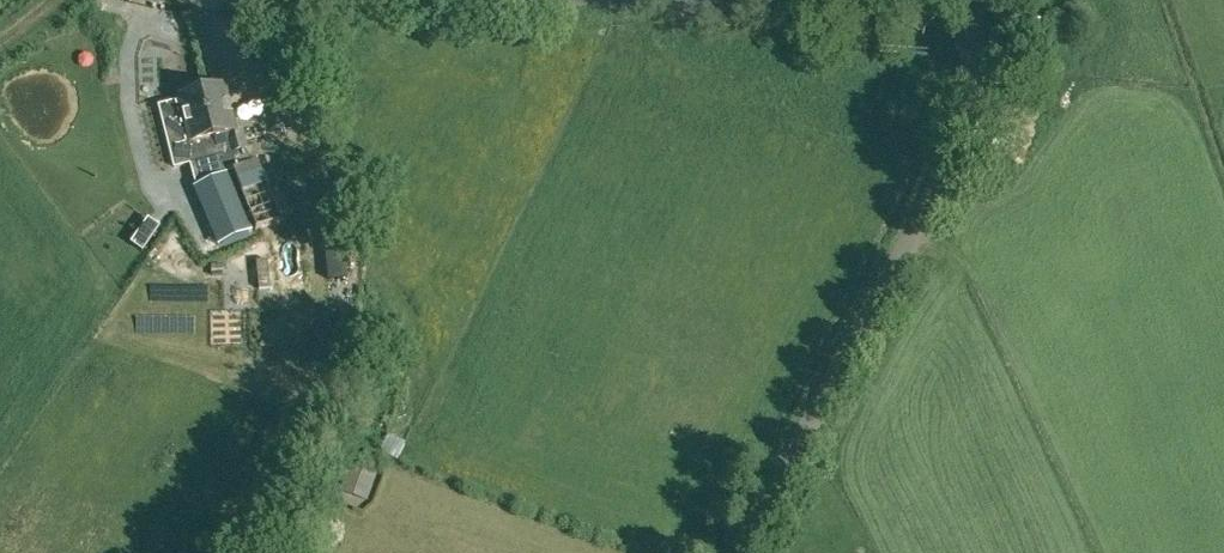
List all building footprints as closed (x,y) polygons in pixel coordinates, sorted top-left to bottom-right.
[(189,163),(205,159),(247,148),(242,129),(235,130),(224,84),(180,95),(191,141),(185,143),(189,163)] [(236,240),(235,237),(281,219),(293,213),(282,187),(269,192),(256,160),(210,179),(217,202),(181,217),(196,255),(236,240)] [(159,227),(148,219),(132,243),(143,250),(159,227)] [(338,229),(323,230),(325,250),(345,248),(342,228),(338,229)] [(177,235),(168,240),(173,249),(183,244),(177,235)] [(405,444),(386,436),(379,454),(398,462),(405,444)] [(378,474),(350,463),(339,491),(367,501),(378,474)]
